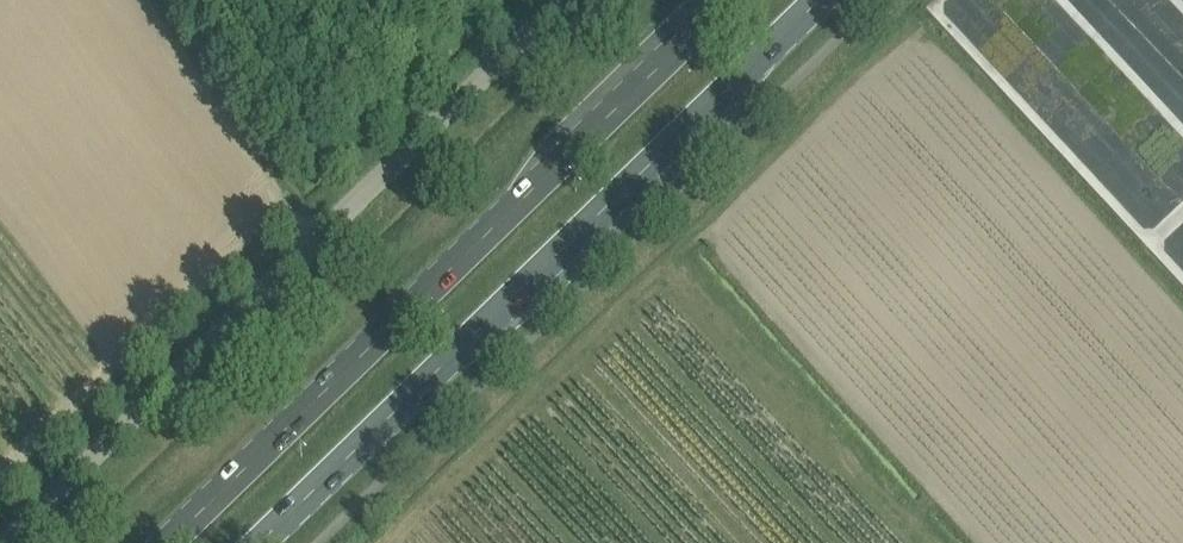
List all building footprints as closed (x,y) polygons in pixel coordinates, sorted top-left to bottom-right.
[(1105,46),(1164,108),(1182,90),(1182,80),(1129,23),(1105,46)]
